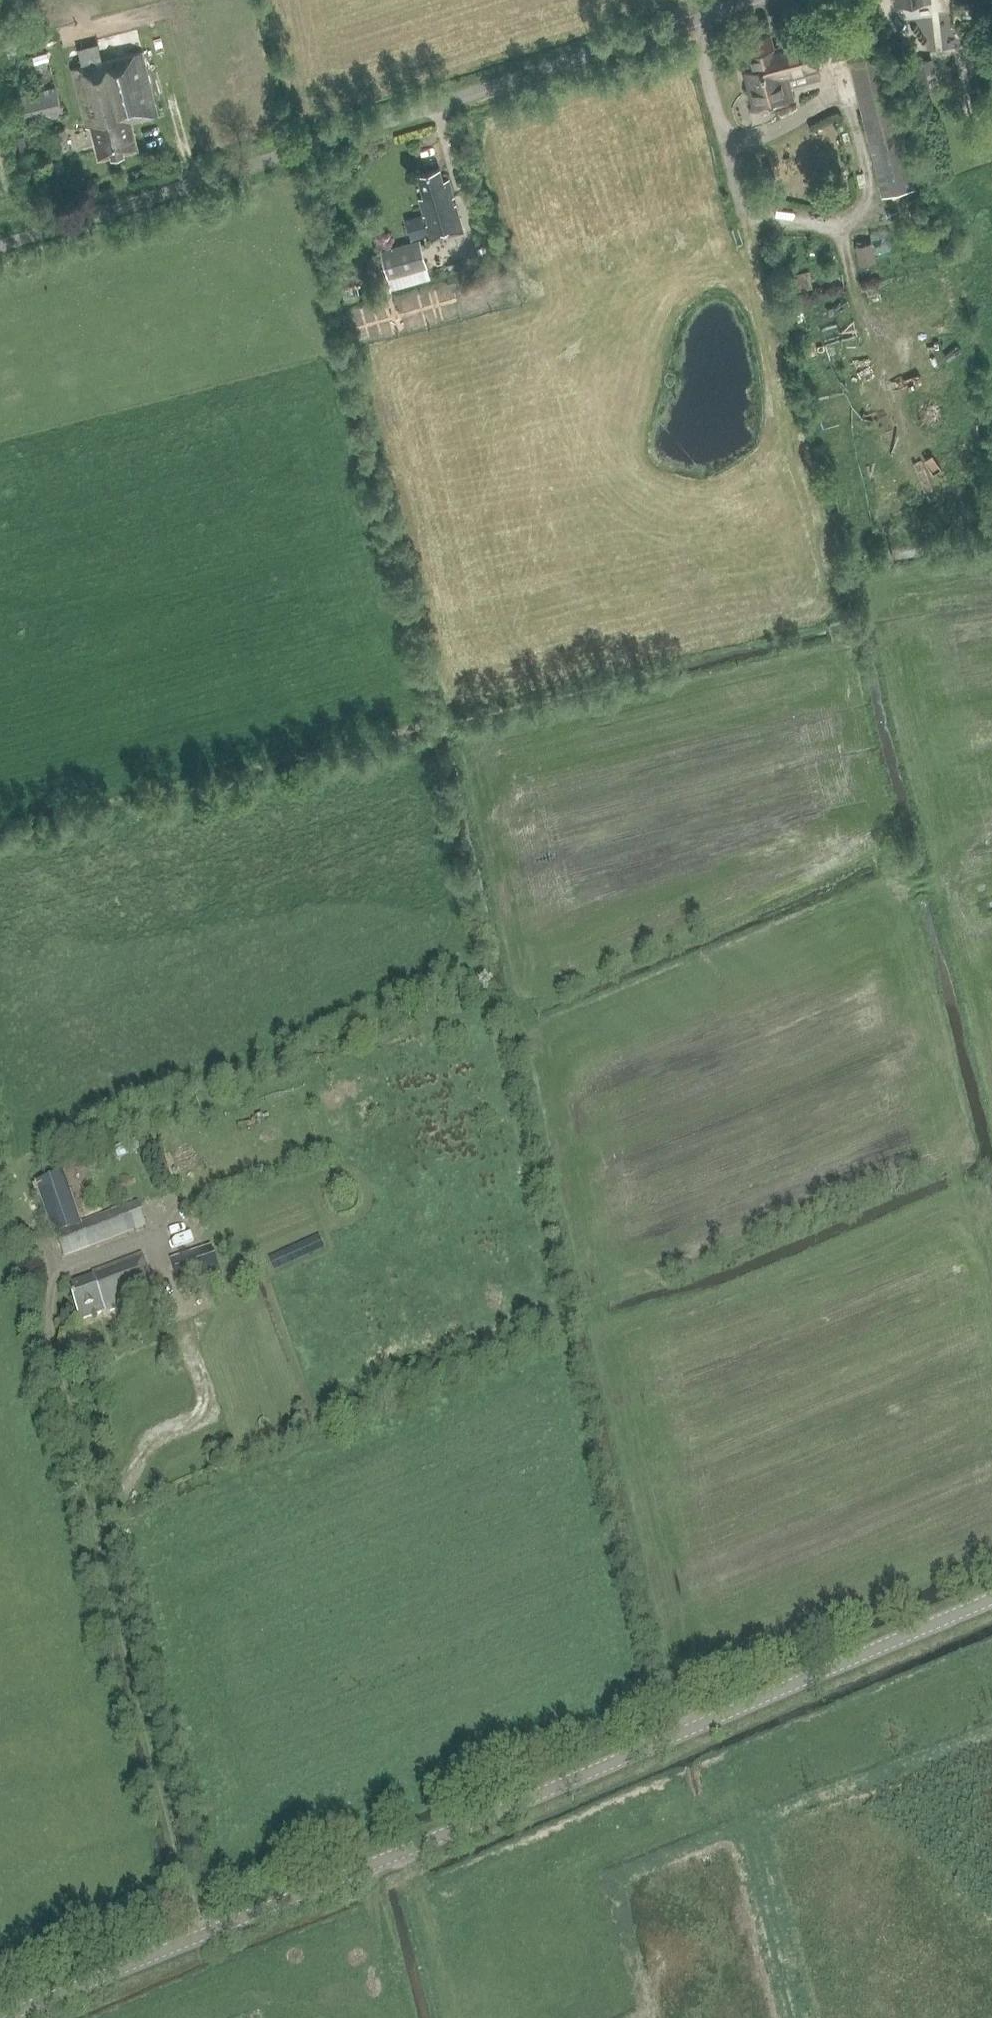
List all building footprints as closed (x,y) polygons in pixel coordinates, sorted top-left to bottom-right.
[(952,11),(922,16),(929,52),(959,47),(952,11)] [(749,69),(759,108),(793,99),(789,86),(820,78),(810,38),(773,48),(769,33),(746,40),(750,54),(748,55),(751,69),(749,69)] [(131,120),(156,114),(140,49),(71,65),(86,123),(90,122),(98,155),(138,146),(131,120)] [(881,49),(848,57),(881,193),(915,185),(881,49)] [(920,92),(938,87),(932,58),(914,62),(920,92)] [(14,95),(21,122),(62,111),(56,84),(14,95)] [(431,240),(463,231),(456,204),(454,205),(452,197),(454,197),(449,179),(443,181),(440,170),(419,175),(424,197),(420,198),(424,214),(426,214),(429,224),(427,224),(431,240)] [(420,240),(380,250),(390,288),(430,278),(420,240)] [(855,247),(859,265),(876,262),(872,243),(855,247)] [(55,1231),(64,1256),(146,1226),(137,1201),(55,1231)] [(210,1246),(171,1260),(180,1287),(220,1273),(210,1246)] [(80,1318),(155,1293),(141,1253),(91,1270),(94,1276),(69,1285),(80,1318)]
